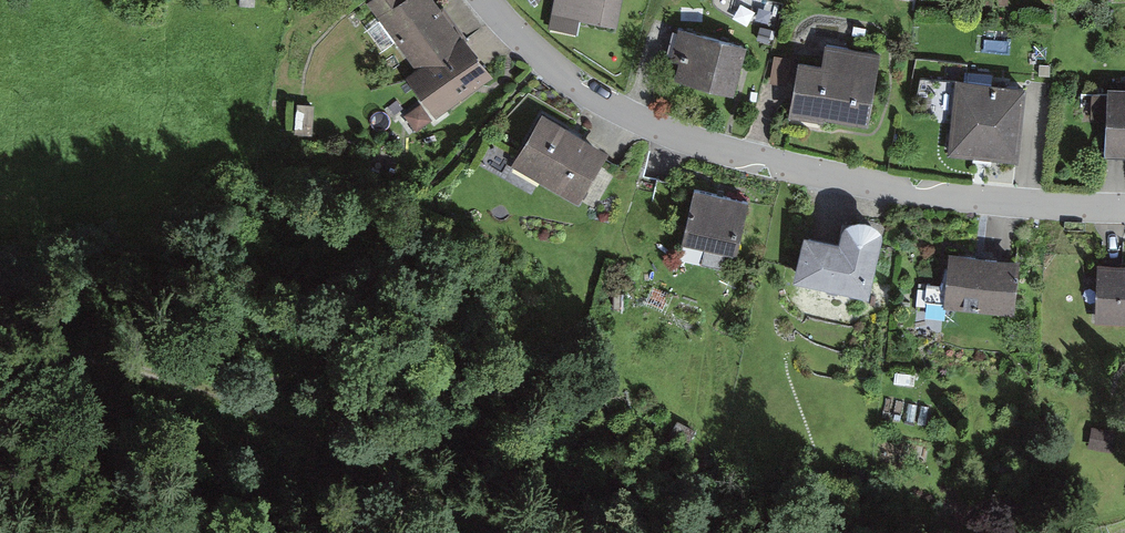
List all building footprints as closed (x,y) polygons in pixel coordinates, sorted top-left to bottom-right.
[(492,78),(433,0),(372,0),(367,4),(414,71),(406,80),(436,119),(492,78)] [(537,0),(514,0),(526,17),(541,6),(537,0)] [(545,27),(611,41),(619,0),(551,0),(545,27)] [(728,109),(739,61),(720,57),(722,47),(700,42),(698,49),(672,43),(665,75),(673,77),(668,95),(728,109)] [(835,45),(833,55),(847,57),(848,48),(835,45)] [(863,142),(875,67),(829,60),(827,78),(792,73),(783,130),(863,142)] [(1020,102),(951,95),(943,171),(1012,178),(1020,102)] [(1124,172),(1124,98),(1101,98),(1100,171),(1124,172)] [(417,133),(433,120),(420,104),(405,117),(417,133)] [(315,106),(298,105),(295,136),(313,137),(315,106)] [(574,216),(604,164),(537,126),(507,179),(574,216)] [(746,217),(689,205),(678,260),(734,272),(746,217)] [(1098,230),(1100,274),(1124,274),(1124,229),(1098,230)] [(833,256),(799,251),(789,296),(862,314),(878,249),(875,244),(870,240),(863,237),(856,235),(849,235),(842,238),(837,239),(833,256)] [(1013,277),(943,270),(940,300),(922,298),(920,317),(938,319),(937,323),(1008,330),(1013,277)] [(1112,444),(1086,438),(1081,460),(1107,465),(1112,444)]
